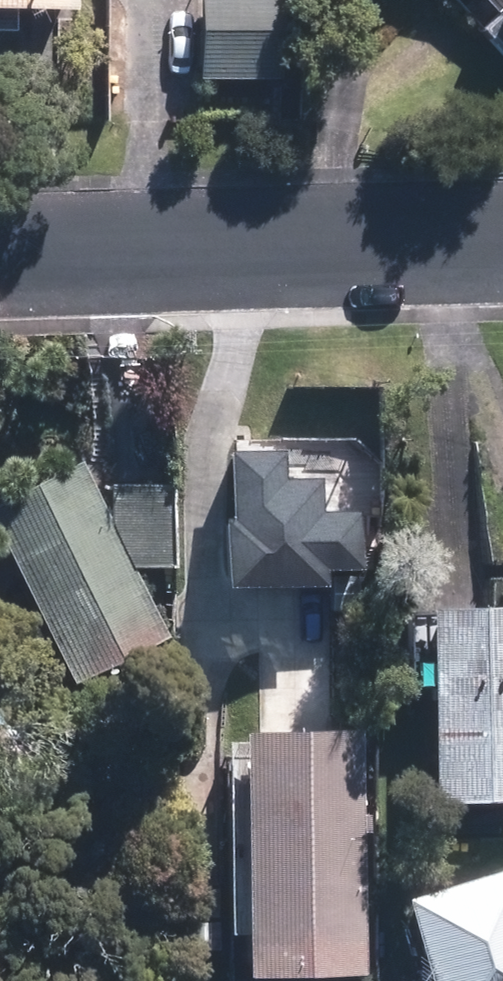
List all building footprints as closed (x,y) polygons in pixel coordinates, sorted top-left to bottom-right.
[(14,21),(71,23),(72,0),(0,0),(0,39),(13,40),(14,21)] [(194,83),(275,87),(279,0),(197,0),(194,83)] [(490,18),(474,34),(502,65),(502,0),(469,0),(490,18)] [(215,589),(315,595),(317,569),(354,571),(361,454),(224,446),(215,589)] [(27,606),(10,615),(47,691),(65,683),(67,687),(166,638),(131,565),(171,567),(175,485),(104,481),(103,509),(80,463),(0,503),(0,552),(27,606)] [(423,604),(419,803),(502,805),(502,605),(423,604)] [(327,732),(330,662),(287,661),(286,681),(256,680),(254,730),(235,729),(225,977),(309,980),(351,980),(361,733),(327,732)] [(396,894),(419,980),(502,980),(502,865),(396,894)]
